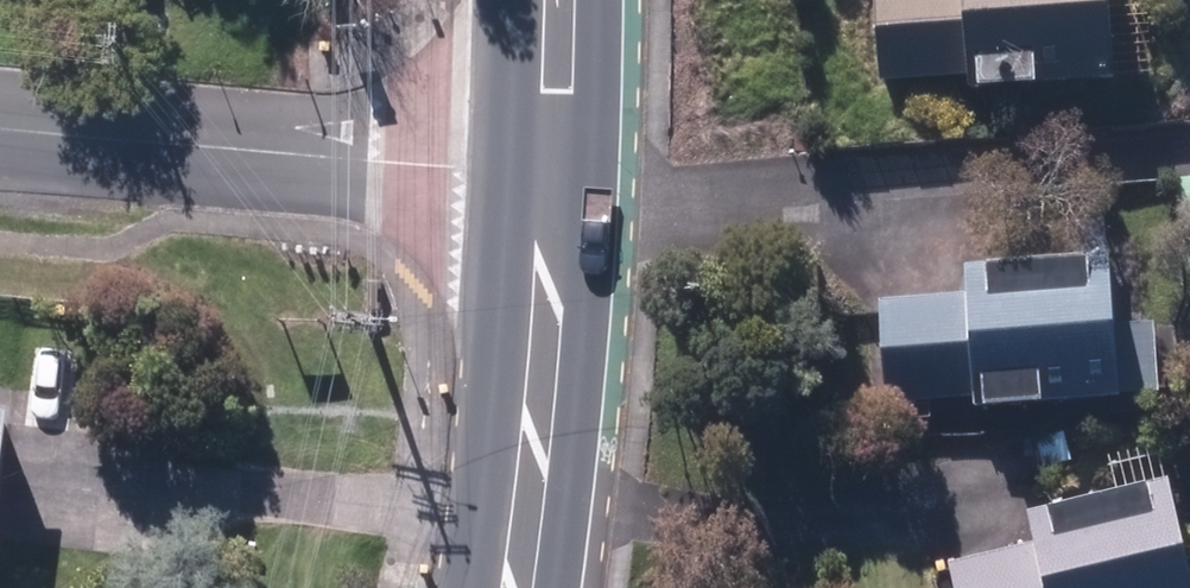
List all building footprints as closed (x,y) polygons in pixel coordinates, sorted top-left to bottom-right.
[(968,99),(1111,89),(1104,0),(870,0),(876,89),(967,83),(968,99)] [(970,403),(971,419),(1117,406),(1110,332),(1134,330),(1131,304),(1107,305),(1100,231),(1052,236),(1054,271),(964,278),(966,301),(878,310),(884,368),(862,371),(864,403),(885,402),(887,410),(970,403)] [(1034,445),(1045,483),(1076,475),(1067,436),(1034,445)] [(949,587),(1188,587),(1165,491),(1029,524),(1037,554),(946,575),(949,587)]
